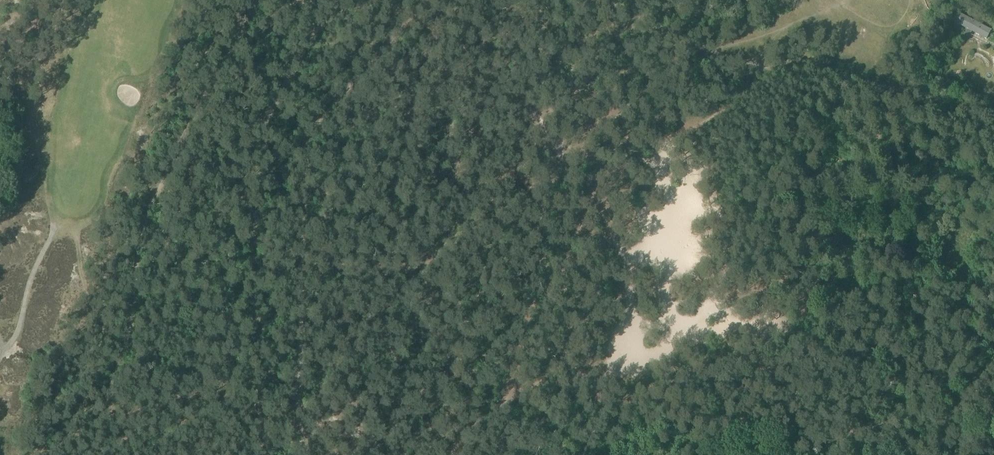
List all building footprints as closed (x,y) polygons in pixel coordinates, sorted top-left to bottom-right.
[(953,22),(987,40),(992,30),(958,12),(953,22)]
